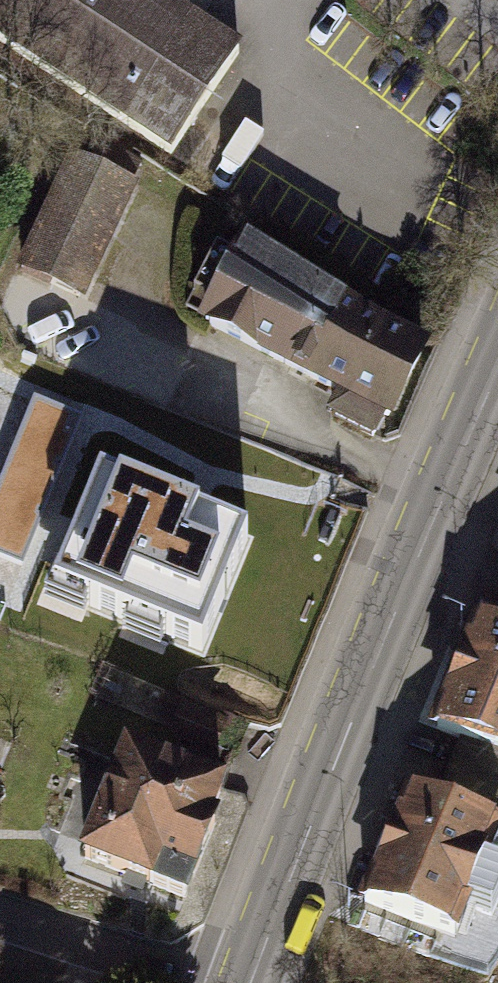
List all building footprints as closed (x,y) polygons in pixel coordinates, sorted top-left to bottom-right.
[(253,59),(167,0),(0,0),(0,37),(181,163),(253,59)] [(73,142),(21,258),(94,291),(146,174),(73,142)] [(195,325),(387,424),(430,342),(238,243),(195,325)] [(98,442),(206,487),(226,438),(118,394),(98,442)] [(210,546),(72,492),(57,528),(193,582),(200,565),(246,583),(236,608),(287,628),(297,604),(302,606),(337,516),(237,477),(210,546)] [(436,729),(469,742),(454,776),(497,795),(497,635),(479,627),(436,729)] [(140,751),(97,865),(206,906),(249,792),(140,751)] [(364,901),(453,938),(497,833),(492,830),(497,817),(497,795),(454,776),(440,810),(408,797),(364,901)]
